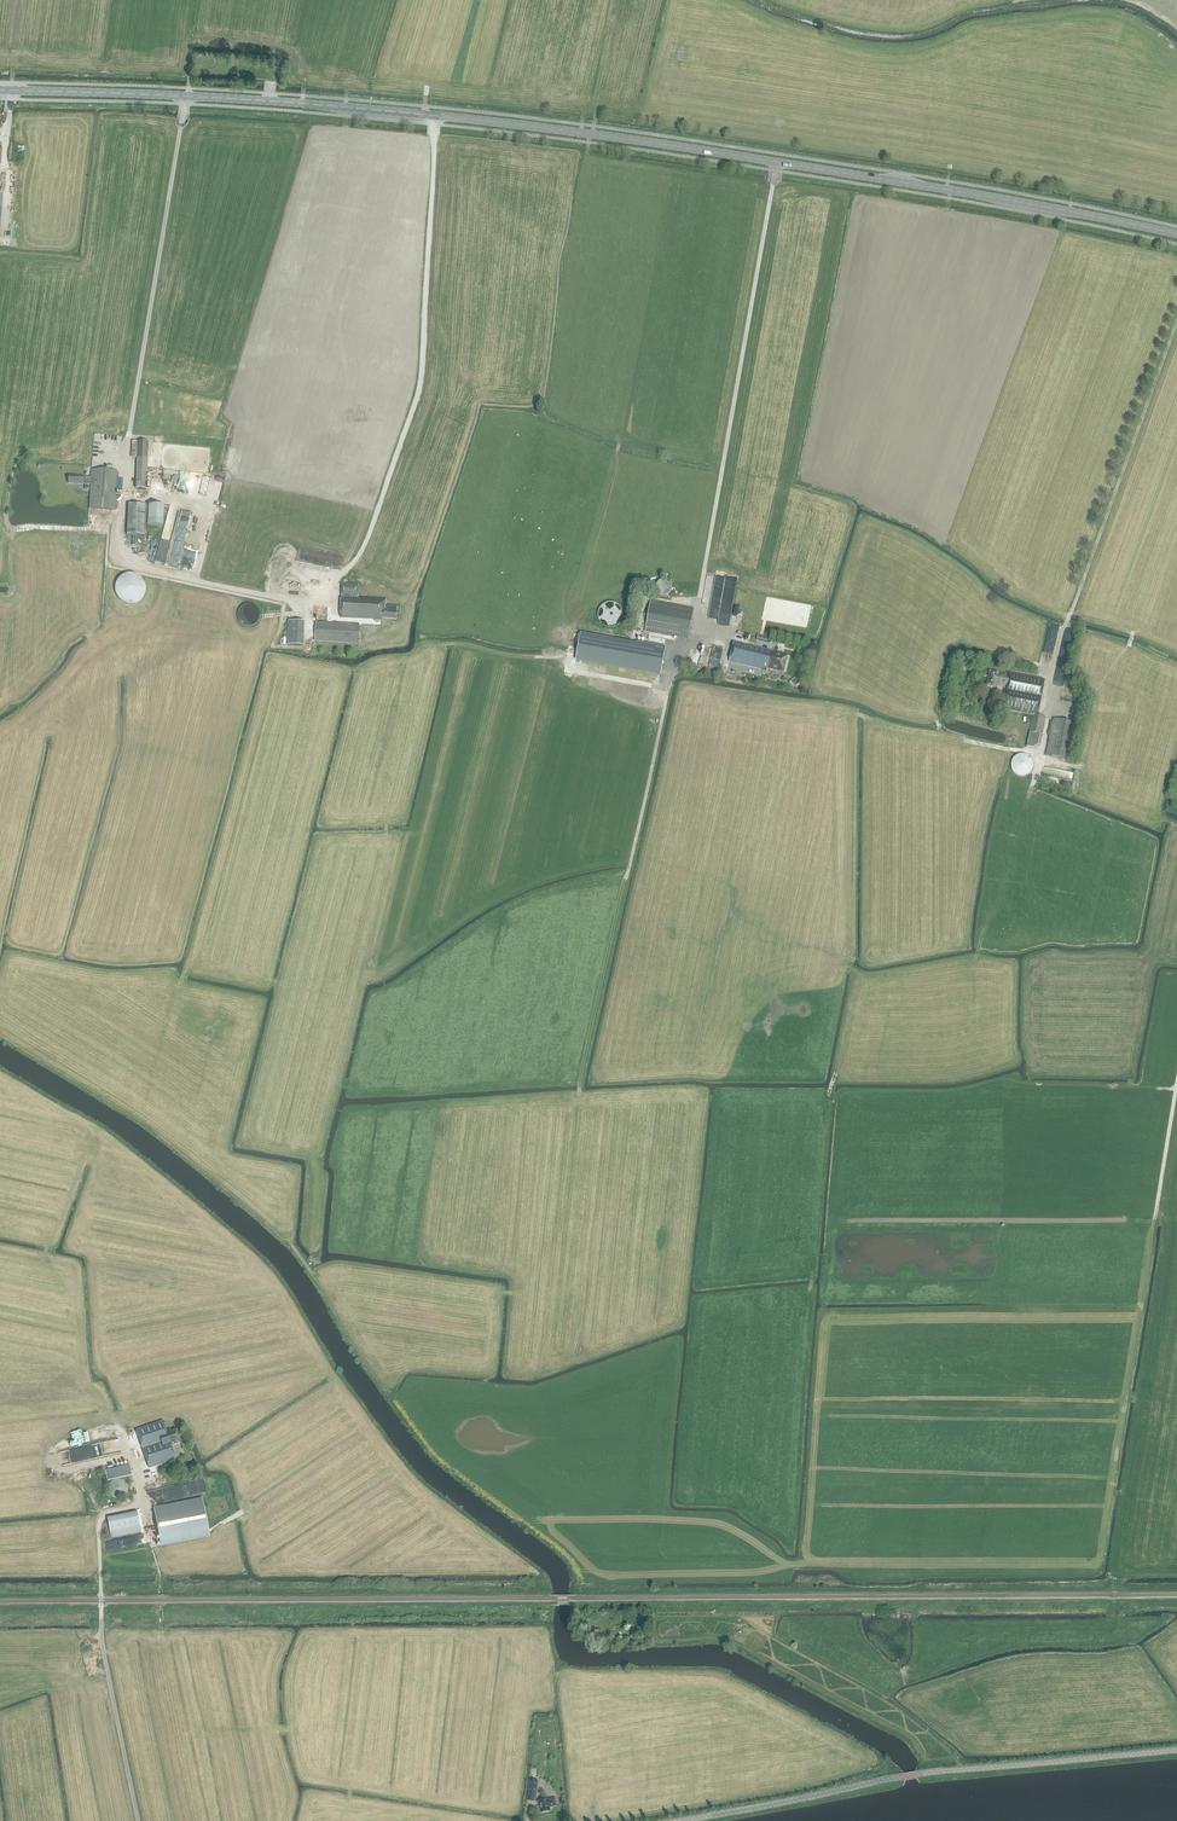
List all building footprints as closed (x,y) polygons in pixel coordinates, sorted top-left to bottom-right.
[(148,441),(137,441),(135,489),(146,489),(148,441)] [(89,509),(115,510),(116,491),(117,479),(117,471),(92,469),(91,477),(83,477),(83,476),(68,475),(68,483),(83,484),(91,484),(89,509)] [(145,505),(127,504),(126,535),(143,536),(145,505)] [(164,506),(148,505),(147,526),(162,526),(164,506)] [(132,604),(136,603),(140,601),(143,598),(145,594),(146,589),(146,585),(144,580),(141,577),(138,575),(134,573),(129,573),(125,574),(122,576),(119,579),(117,583),(116,587),(116,592),(117,596),(120,599),(123,602),(127,603),(132,604)] [(672,590),(672,587),(672,584),(670,582),(668,580),(666,579),(663,579),(660,580),(658,582),(656,584),(656,587),(656,590),(658,592),(660,594),(663,595),(665,595),(668,594),(670,592),(672,590)] [(397,619),(397,607),(387,606),(387,610),(385,610),(386,599),(383,598),(357,596),(357,586),(342,585),(340,616),(337,615),(336,621),(343,621),(343,618),(358,619),(357,624),(316,621),(315,641),(358,643),(359,624),(359,619),(382,621),(383,618),(397,619)] [(671,644),(672,636),(688,639),(694,608),(650,601),(645,632),(661,634),(659,642),(671,644)] [(241,622),(245,624),(248,625),(251,625),(255,624),(258,622),(260,620),(261,616),(261,613),(260,609),(259,606),(256,604),(253,603),(249,602),(246,603),(242,605),(240,607),(238,611),(238,615),(239,619),(241,622)] [(621,623),(621,602),(600,602),(600,623),(621,623)] [(286,644),(303,645),(304,621),(288,620),(286,644)] [(1068,628),(1067,639),(1075,640),(1076,629),(1068,628)] [(655,674),(661,647),(631,640),(631,643),(578,632),(573,657),(655,674)] [(773,650),(734,641),(729,661),(762,669),(762,670),(766,671),(767,668),(774,670),(783,672),(787,656),(772,652),(773,650)] [(697,667),(702,649),(685,645),(681,663),(697,667)] [(725,667),(720,665),(718,676),(725,677),(726,672),(724,672),(725,667)] [(1042,735),(1041,735),(1045,717),(1038,715),(1045,682),(1009,674),(1008,676),(1003,675),(989,672),(986,686),(995,688),(995,686),(1005,688),(1001,708),(1033,715),(1026,746),(1033,748),(1037,745),(1039,745),(1042,735)] [(791,681),(796,686),(800,683),(795,677),(791,681)] [(1077,722),(1053,718),(1045,755),(1070,760),(1077,722)] [(1033,768),(1033,765),(1033,762),(1031,759),(1029,757),(1026,755),(1023,754),(1020,754),(1017,755),(1015,757),(1012,759),(1011,762),(1011,765),(1011,768),(1012,771),(1015,773),(1017,775),(1020,776),(1023,776),(1026,775),(1029,773),(1031,771),(1033,768)] [(164,1423),(137,1432),(145,1457),(148,1468),(149,1468),(151,1475),(156,1473),(154,1466),(176,1459),(175,1457),(171,1445),(180,1442),(176,1429),(170,1431),(170,1428),(166,1429),(164,1423)] [(61,1465),(102,1456),(101,1452),(94,1454),(92,1445),(58,1452),(61,1465)] [(104,1470),(107,1481),(131,1475),(129,1464),(104,1470)] [(127,1491),(128,1488),(127,1485),(126,1483),(124,1480),(121,1479),(118,1479),(115,1479),(112,1480),(110,1483),(109,1485),(108,1488),(109,1491),(110,1494),(112,1496),(115,1497),(118,1498),(121,1497),(124,1496),(126,1494),(127,1491)] [(153,1507),(161,1547),(210,1537),(202,1498),(153,1507)] [(106,1518),(111,1538),(141,1532),(137,1511),(106,1518)] [(529,1780),(527,1800),(536,1801),(538,1781),(529,1780)] [(541,1813),(550,1811),(549,1807),(556,1806),(554,1798),(548,1799),(539,1801),(541,1813)]
